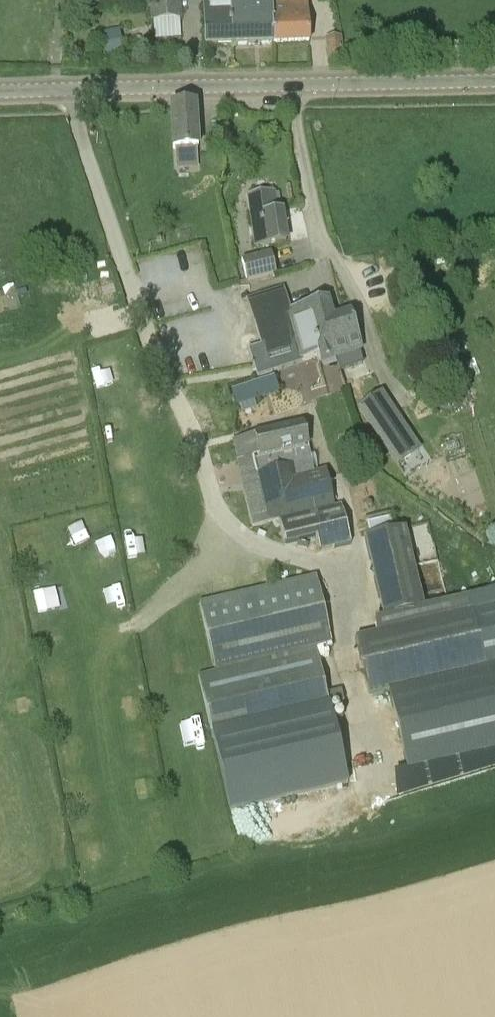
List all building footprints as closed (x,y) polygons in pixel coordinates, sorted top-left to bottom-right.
[(85,9),(113,7),(113,0),(84,0),(85,9)] [(150,8),(151,22),(181,20),(180,0),(113,0),(113,7),(119,7),(119,11),(150,8)] [(272,6),(252,7),(251,0),(229,0),(229,6),(231,6),(233,45),(273,44),(272,6)] [(308,22),(307,0),(271,0),(272,6),(273,44),(310,42),(308,22)] [(231,6),(229,6),(209,7),(209,6),(204,6),(205,26),(206,46),(233,45),(231,6)] [(121,49),(116,28),(98,33),(103,54),(121,49)] [(329,62),(342,61),(341,37),(328,37),(329,62)] [(195,106),(171,107),(174,149),(198,148),(195,106)] [(281,210),(276,211),(273,192),(247,196),(254,247),(286,243),(281,210)] [(242,261),(247,281),(276,274),(271,253),(242,261)] [(298,349),(290,311),(283,289),(248,300),(262,345),(248,349),(257,380),(273,375),(268,358),(298,349)] [(340,326),(337,318),(332,320),(326,301),(308,306),(290,311),(298,349),(302,362),(317,358),(319,365),(336,359),(330,343),(337,340),(333,328),(340,326)] [(362,351),(357,333),(351,314),(337,318),(340,326),(333,328),(337,340),(330,343),(336,359),(362,351)] [(119,357),(99,360),(102,382),(122,379),(119,357)] [(280,393),(274,377),(231,391),(237,407),(280,393)] [(410,436),(411,435),(382,393),(356,409),(386,452),(392,460),(416,444),(410,436)] [(311,457),(306,458),(302,440),(307,439),(302,418),(233,434),(237,455),(258,451),(262,468),(256,470),(260,486),(315,473),(311,457)] [(326,471),(315,473),(260,486),(269,523),(279,520),(285,546),(316,539),(319,552),(351,544),(342,506),(333,508),(326,471)] [(406,528),(393,531),(390,519),(366,525),(369,537),(364,538),(382,616),(424,607),(406,528)] [(97,561),(115,558),(112,541),(93,545),(97,561)] [(198,676),(211,728),(328,700),(316,648),(331,644),(316,576),(199,603),(215,671),(198,676)] [(32,592),(37,612),(59,606),(53,586),(32,592)] [(356,634),(370,696),(390,691),(407,770),(494,750),(494,603),(475,608),(356,634)] [(346,782),(328,700),(211,728),(229,809),(346,782)]
